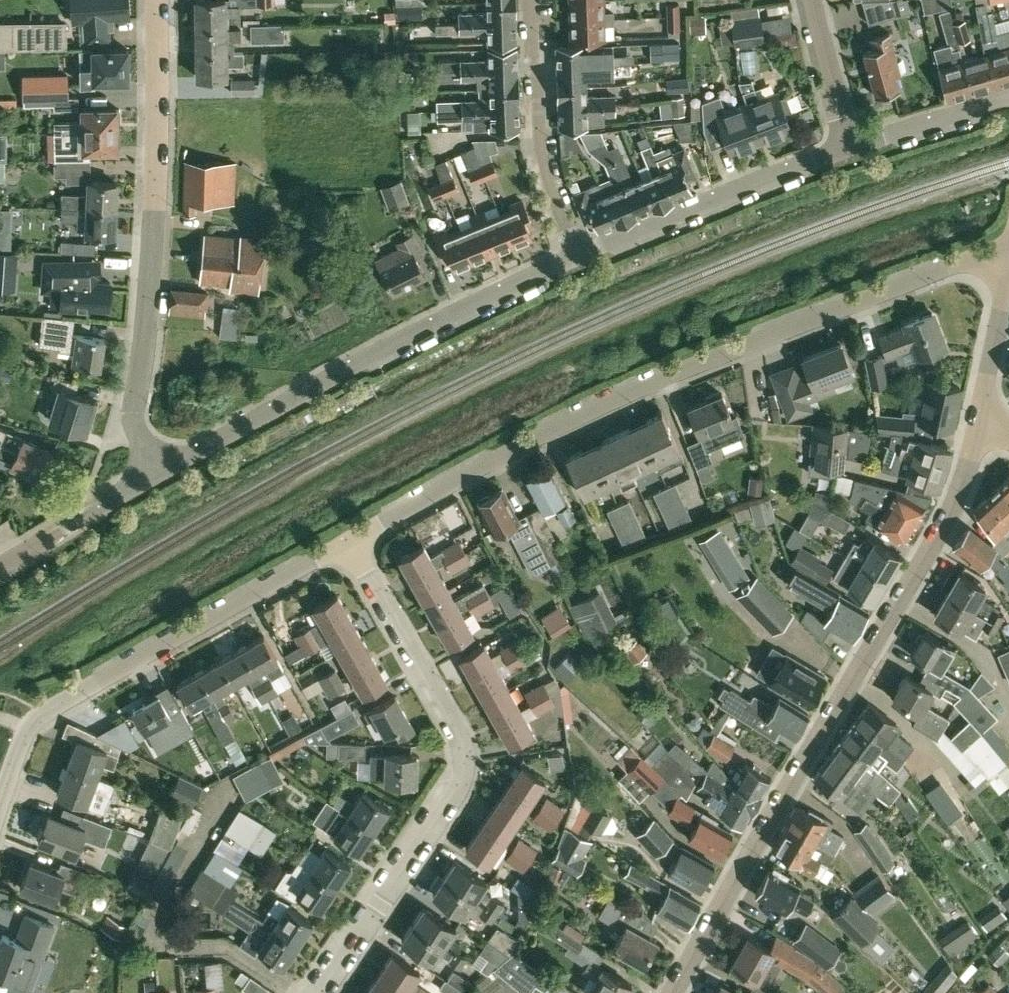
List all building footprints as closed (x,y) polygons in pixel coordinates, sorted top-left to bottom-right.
[(108,18),(128,16),(127,0),(83,0),(84,20),(82,20),(84,43),(110,41),(108,18)] [(196,26),(240,25),(240,4),(225,4),(225,0),(196,0),(196,26)] [(458,21),(515,20),(514,0),(502,0),(486,0),(486,11),(458,12),(458,21)] [(571,18),(612,16),(612,11),(601,11),(601,0),(570,0),(571,18)] [(907,0),(861,0),(867,22),(910,10),(907,0)] [(988,1),(975,3),(982,41),(991,39),(994,50),(986,52),(994,85),(1008,81),(1008,29),(995,32),(991,9),(990,9),(988,1)] [(666,2),(666,15),(679,15),(678,2),(666,2)] [(412,4),(396,5),(397,17),(412,16),(412,4)] [(933,48),(938,66),(945,99),(970,92),(962,59),(961,59),(960,52),(958,47),(959,47),(957,40),(954,28),(955,28),(954,21),(953,22),(951,8),(939,11),(948,43),(933,48)] [(679,28),(679,15),(666,15),(667,28),(679,28)] [(730,19),(731,23),(734,45),(763,40),(760,15),(730,19)] [(613,37),(612,22),(612,16),(571,18),(571,38),(613,37)] [(963,19),(954,21),(955,28),(954,28),(957,40),(970,39),(963,19)] [(0,21),(0,48),(67,47),(67,20),(0,21)] [(515,40),(515,20),(458,21),(434,22),(435,32),(487,30),(487,41),(515,40)] [(263,40),(284,40),(283,24),(270,24),(270,37),(263,37),(263,40)] [(196,26),(197,51),(233,50),(233,39),(240,39),(240,25),(196,26)] [(862,51),(875,95),(899,88),(894,74),(899,73),(899,72),(905,70),(901,59),(895,60),(886,31),(873,35),(877,46),(862,51)] [(991,39),(982,41),(984,52),(984,53),(986,52),(994,50),(991,39)] [(680,58),(679,41),(661,42),(662,59),(680,58)] [(556,45),(556,65),(613,64),(612,54),(584,55),(584,44),(556,45)] [(460,60),(441,60),(442,69),(517,66),(516,46),(488,47),(488,58),(460,59),(460,60)] [(959,47),(970,92),(994,85),(986,52),(984,53),(984,52),(966,57),(963,46),(959,47)] [(108,80),(128,79),(128,61),(131,61),(130,52),(128,52),(127,48),(81,49),(81,82),(94,82),(94,83),(108,82),(108,80)] [(243,51),(233,52),(233,50),(197,51),(197,76),(226,76),(226,64),(243,64),(243,51)] [(556,65),(557,85),(585,84),(585,74),(630,72),(630,63),(613,64),(556,65)] [(476,77),(477,87),(489,87),(517,86),(517,66),(442,69),(436,69),(436,78),(476,77)] [(238,68),(238,78),(230,78),(231,92),(254,91),(254,68),(238,68)] [(67,74),(23,75),(23,105),(53,105),(53,97),(67,97),(67,74)] [(665,91),(687,90),(686,77),(665,78),(665,91)] [(557,85),(558,105),(614,103),(614,94),(586,95),(585,84),(557,85)] [(437,100),(438,109),(518,106),(517,86),(489,87),(479,87),(479,98),(437,100)] [(741,91),(746,103),(760,140),(790,128),(785,114),(789,112),(790,109),(786,97),(782,96),(778,97),(776,91),(758,98),(753,86),(741,91)] [(702,129),(703,129),(719,123),(730,151),(760,140),(746,103),(725,111),(718,94),(700,101),(701,101),(702,129)] [(670,96),(672,115),(684,113),(682,95),(670,96)] [(53,105),(53,109),(78,109),(78,97),(67,97),(53,97),(53,105)] [(558,105),(558,125),(586,125),(602,123),(602,113),(614,113),(614,103),(558,105)] [(119,108),(116,108),(116,106),(82,107),(82,121),(55,122),(55,132),(117,130),(116,120),(119,120),(119,108)] [(519,127),(518,106),(438,109),(438,118),(462,117),(462,118),(473,118),(474,128),(519,127)] [(672,120),(673,120),(680,139),(692,138),(690,118),(672,120)] [(117,148),(117,145),(120,145),(120,133),(117,133),(117,130),(55,132),(55,159),(54,159),(82,158),(82,149),(117,148)] [(600,130),(579,131),(588,148),(604,141),(600,130)] [(559,132),(561,153),(582,149),(573,131),(559,132)] [(637,139),(640,148),(651,174),(641,178),(653,206),(672,198),(660,170),(650,144),(646,136),(637,139)] [(472,146),(485,178),(497,172),(490,152),(498,150),(495,139),(488,138),(480,138),(470,138),(472,146)] [(472,183),(485,178),(472,146),(461,151),(472,183)] [(676,163),(660,170),(672,198),(691,190),(685,176),(694,172),(684,147),(672,152),(676,163)] [(621,156),(613,159),(635,213),(653,206),(641,178),(632,182),(621,156)] [(91,159),(82,158),(54,159),(54,175),(90,174),(91,159)] [(439,181),(445,194),(458,189),(452,175),(445,158),(434,162),(440,180),(439,180),(439,181)] [(611,178),(600,183),(605,193),(617,221),(635,213),(613,159),(604,163),(611,178)] [(194,201),(233,202),(234,161),(184,160),(182,213),(193,213),(194,201)] [(380,185),(388,208),(402,204),(409,201),(401,178),(380,185)] [(116,181),(89,180),(88,195),(76,194),(76,196),(62,196),(62,205),(115,207),(116,181)] [(433,199),(445,194),(439,181),(439,180),(428,186),(433,199)] [(598,229),(617,221),(605,193),(600,183),(599,183),(599,182),(572,193),(582,218),(592,214),(598,229)] [(512,209),(502,213),(513,242),(531,235),(527,226),(532,224),(522,199),(510,204),(512,209)] [(76,226),(80,231),(87,231),(87,233),(114,234),(115,207),(62,205),(61,219),(76,219),(76,226)] [(483,211),(477,213),(492,251),(513,242),(502,213),(486,219),(483,211)] [(492,251),(477,213),(470,216),(472,220),(470,221),(472,225),(460,230),(472,259),(492,251)] [(11,230),(0,230),(0,246),(11,246),(11,230)] [(450,258),(454,267),(472,259),(460,230),(449,235),(447,230),(435,235),(445,260),(450,258)] [(230,284),(229,288),(258,291),(264,238),(240,235),(240,238),(205,233),(200,281),(230,284)] [(376,259),(392,290),(423,274),(414,256),(422,251),(413,233),(396,242),(399,247),(376,259)] [(95,241),(74,240),(61,240),(60,251),(72,252),(94,253),(95,241)] [(89,305),(109,307),(110,281),(98,280),(98,274),(99,274),(99,260),(44,261),(43,285),(62,286),(60,308),(89,309),(89,305)] [(206,291),(171,287),(169,312),(204,315),(206,291)] [(236,339),(240,310),(222,308),(218,337),(236,339)] [(917,356),(945,346),(932,311),(904,322),(905,326),(879,336),(886,353),(912,344),(917,356)] [(72,351),(70,364),(100,368),(104,338),(72,333),(74,316),(43,314),(39,343),(58,346),(58,349),(72,351)] [(810,408),(807,401),(835,390),(831,380),(852,372),(840,342),(803,357),(809,374),(778,387),(789,416),(810,408)] [(881,353),(863,356),(869,386),(887,383),(881,353)] [(0,363),(0,378),(8,379),(11,365),(0,363)] [(50,420),(64,424),(64,425),(84,431),(86,427),(89,428),(91,420),(88,419),(94,400),(75,394),(79,382),(57,375),(53,388),(57,390),(53,402),(55,402),(50,420)] [(927,380),(919,420),(951,426),(959,386),(927,380)] [(697,432),(700,438),(686,443),(696,466),(701,480),(712,476),(711,473),(708,464),(707,461),(712,460),(707,449),(744,434),(736,414),(731,416),(721,392),(688,406),(699,432),(697,432)] [(637,423),(655,461),(679,450),(661,411),(637,423)] [(877,429),(891,431),(911,433),(913,419),(875,415),(877,429)] [(631,472),(646,465),(655,461),(637,423),(613,434),(631,472)] [(841,466),(842,453),(845,426),(813,423),(811,439),(817,439),(815,463),(841,466)] [(16,453),(11,464),(40,478),(54,453),(0,426),(0,446),(16,453)] [(872,429),(845,426),(842,453),(865,458),(872,429)] [(891,431),(880,465),(890,468),(938,485),(944,466),(951,447),(918,437),(891,431)] [(636,482),(631,472),(613,434),(590,445),(609,487),(610,487),(611,489),(620,485),(622,489),(636,482)] [(609,487),(590,445),(565,456),(583,495),(598,488),(600,492),(609,487)] [(525,477),(539,506),(525,513),(549,564),(557,560),(550,546),(557,542),(543,513),(554,507),(563,524),(574,518),(548,465),(538,470),(535,469),(531,470),(528,473),(527,476),(525,477)] [(911,529),(931,495),(856,477),(835,472),(832,488),(851,492),(849,496),(870,509),(866,517),(876,523),(904,540),(906,536),(909,538),(913,530),(911,529)] [(1001,482),(1008,493),(1008,475),(1001,482)] [(987,495),(1008,524),(1008,493),(1001,482),(987,495)] [(675,483),(653,492),(661,510),(683,501),(675,483)] [(521,526),(502,488),(477,501),(494,533),(508,525),(531,573),(549,564),(528,522),(521,526)] [(987,495),(974,508),(996,537),(1003,530),(1008,537),(1008,524),(987,495)] [(637,518),(628,499),(606,509),(615,528),(637,518)] [(850,520),(828,507),(811,499),(807,511),(819,518),(844,531),(850,520)] [(683,501),(661,510),(670,530),(692,519),(683,501)] [(789,522),(799,528),(810,535),(819,518),(807,511),(802,521),(792,515),(789,522)] [(645,537),(637,518),(615,528),(624,547),(645,537)] [(995,548),(996,546),(969,526),(953,546),(980,567),(987,558),(1004,578),(1002,580),(1008,589),(1008,564),(995,548)] [(854,539),(845,554),(860,563),(885,577),(899,554),(867,536),(861,539),(858,542),(854,539)] [(411,579),(435,566),(446,560),(464,551),(458,540),(429,556),(423,544),(399,557),(411,579)] [(791,560),(811,572),(821,556),(800,544),(791,560)] [(757,575),(746,547),(746,546),(721,555),(736,593),(735,595),(772,633),(792,612),(757,575)] [(464,551),(446,560),(451,570),(469,560),(464,551)] [(848,584),(847,585),(872,600),(885,577),(860,563),(845,554),(836,570),(833,575),(848,584)] [(796,565),(792,571),(787,579),(802,588),(832,605),(824,618),(807,608),(801,617),(822,639),(831,624),(851,636),(854,632),(857,631),(860,626),(859,622),(867,609),(839,593),(840,591),(796,565)] [(435,566),(411,579),(424,601),(447,588),(435,566)] [(959,571),(947,592),(972,608),(986,616),(998,623),(1003,615),(991,608),(989,610),(979,604),(983,598),(979,596),(984,588),(979,583),(959,571)] [(436,623),(460,609),(470,603),(488,593),(482,583),(454,599),(447,588),(424,601),(436,623)] [(585,635),(617,619),(601,587),(569,603),(585,635)] [(934,613),(960,629),(972,608),(947,592),(934,613)] [(320,620),(325,629),(349,615),(337,593),(313,607),(320,620)] [(476,613),(494,603),(488,593),(470,603),(476,613)] [(472,631),(460,609),(436,623),(448,644),(472,631)] [(545,621),(553,634),(571,623),(563,610),(545,621)] [(289,661),(304,652),(330,637),(338,650),(361,637),(349,615),(325,629),(314,635),(298,644),(297,645),(287,650),(284,652),(289,661)] [(998,623),(986,616),(981,624),(993,631),(998,623)] [(314,635),(310,626),(293,636),(298,644),(314,635)] [(923,672),(944,684),(950,675),(943,671),(956,649),(924,630),(923,632),(919,632),(915,639),(917,642),(910,654),(928,664),(923,672)] [(270,697),(278,693),(269,677),(283,669),(276,658),(277,658),(263,634),(241,647),(255,671),(261,681),(270,697)] [(606,657),(616,649),(603,634),(593,642),(606,657)] [(350,672),(374,658),(361,637),(338,650),(350,672)] [(518,638),(500,649),(506,659),(524,649),(518,638)] [(624,648),(633,660),(644,651),(636,639),(624,648)] [(472,678),(496,665),(484,643),(460,656),(472,678)] [(252,686),(261,702),(270,698),(270,697),(261,681),(241,647),(220,659),(233,683),(246,676),(252,686)] [(997,652),(1008,680),(1008,647),(997,652)] [(524,649),(506,659),(512,671),(531,660),(524,649)] [(769,681),(807,703),(824,675),(786,653),(769,681)] [(374,658),(350,672),(362,694),(386,680),(374,658)] [(220,659),(198,671),(227,721),(235,716),(220,690),(233,683),(220,659)] [(502,676),(496,665),(472,678),(484,700),(508,686),(502,676)] [(317,678),(323,687),(340,676),(335,668),(317,678)] [(235,735),(235,736),(227,721),(198,671),(176,684),(190,707),(200,701),(210,717),(212,716),(218,726),(215,727),(224,742),(225,741),(234,756),(238,764),(248,758),(244,750),(235,735)] [(977,733),(966,720),(950,736),(942,727),(948,717),(923,702),(931,690),(938,694),(939,693),(952,701),(960,694),(955,691),(944,684),(923,672),(918,681),(906,673),(891,696),(921,714),(914,724),(935,737),(959,764),(969,775),(977,784),(986,775),(989,778),(1005,764),(991,746),(979,732),(977,733)] [(346,685),(340,676),(323,687),(328,696),(346,685)] [(530,702),(549,692),(543,682),(542,681),(524,691),(530,702)] [(955,691),(960,694),(967,688),(968,686),(961,682),(955,691)] [(718,703),(727,709),(752,724),(753,723),(752,723),(759,713),(765,717),(765,718),(793,735),(807,713),(779,695),(773,705),(753,693),(749,699),(729,686),(728,688),(723,685),(717,694),(722,697),(718,703)] [(508,686),(484,700),(496,722),(520,708),(508,686)] [(549,692),(530,702),(536,714),(551,706),(552,711),(564,715),(564,713),(560,686),(549,692)] [(990,723),(996,716),(969,686),(968,686),(967,688),(975,697),(961,710),(969,718),(966,720),(977,733),(979,732),(990,723)] [(952,701),(951,703),(959,712),(961,710),(975,697),(967,688),(960,694),(952,701)] [(409,719),(395,693),(371,706),(372,707),(364,711),(368,719),(376,714),(386,732),(395,727),(400,737),(414,730),(409,719)] [(158,694),(132,708),(144,730),(158,722),(168,740),(192,728),(180,707),(169,713),(158,694)] [(901,728),(895,723),(896,722),(868,701),(854,721),(902,757),(911,745),(897,734),(901,728)] [(359,720),(352,708),(292,740),(330,741),(328,737),(359,720)] [(509,743),(521,736),(522,737),(526,741),(535,736),(532,731),(532,730),(520,708),(496,722),(509,743)] [(707,742),(705,746),(725,759),(734,744),(733,743),(736,739),(720,729),(726,718),(729,713),(724,710),(715,718),(710,729),(702,725),(696,736),(707,742)] [(282,718),(290,733),(301,727),(293,712),(282,718)] [(594,736),(601,727),(587,718),(581,727),(594,736)] [(896,768),(891,776),(902,784),(916,768),(904,758),(902,757),(854,721),(840,738),(868,759),(876,748),(886,756),(883,759),(896,768)] [(1001,737),(990,723),(979,732),(991,746),(1001,737)] [(76,739),(66,766),(111,782),(114,784),(114,783),(96,776),(100,763),(112,767),(120,745),(96,734),(91,744),(76,739)] [(888,803),(902,784),(891,776),(889,779),(876,767),(868,759),(840,738),(826,757),(854,778),(875,793),(888,803)] [(291,740),(268,753),(269,755),(232,775),(239,786),(277,767),(273,759),(298,745),(291,740)] [(336,755),(336,742),(326,741),(326,743),(326,755),(336,755)] [(699,774),(703,777),(701,780),(751,810),(759,796),(734,781),(727,777),(720,765),(713,758),(706,768),(675,741),(669,747),(697,776),(699,774)] [(365,742),(336,742),(336,755),(365,756),(365,742)] [(662,775),(677,789),(686,797),(697,776),(669,747),(667,748),(666,747),(651,764),(662,775)] [(370,777),(385,778),(385,780),(401,780),(401,785),(413,785),(413,781),(415,781),(416,754),(386,753),(386,755),(370,754),(370,777)] [(651,764),(641,754),(627,770),(648,790),(662,775),(651,764)] [(863,809),(875,793),(854,778),(826,757),(813,775),(812,775),(840,796),(861,812),(863,809)] [(745,763),(734,781),(759,796),(770,777),(745,763)] [(507,785),(530,800),(544,779),(521,764),(507,785)] [(110,795),(114,784),(111,782),(66,766),(56,793),(86,804),(91,789),(110,795)] [(277,768),(277,767),(239,786),(245,799),(283,779),(277,768)] [(627,770),(626,769),(618,777),(639,799),(648,790),(627,770)] [(191,801),(199,783),(180,774),(171,791),(191,801)] [(743,824),(751,810),(701,780),(696,788),(707,795),(704,800),(718,808),(717,810),(743,824)] [(530,800),(507,785),(493,805),(516,821),(530,800)] [(333,803),(337,806),(374,830),(388,808),(362,790),(354,803),(339,793),(333,803)] [(677,795),(668,810),(694,825),(688,837),(716,853),(718,851),(722,852),(725,845),(723,841),(730,830),(715,821),(716,818),(677,795)] [(547,796),(540,807),(557,818),(564,808),(547,796)] [(611,814),(593,803),(581,824),(599,835),(611,814)] [(796,804),(785,823),(814,840),(813,840),(821,845),(819,847),(832,854),(843,836),(829,828),(832,821),(808,807),(806,810),(796,804)] [(516,821),(493,805),(480,826),(502,841),(516,821)] [(359,851),(374,830),(337,806),(323,827),(333,834),(359,851)] [(275,830),(239,807),(232,817),(268,841),(275,830)] [(540,807),(532,818),(549,829),(557,818),(540,807)] [(181,815),(165,808),(153,838),(168,843),(181,815)] [(81,837),(104,846),(113,825),(83,814),(79,825),(48,813),(38,839),(75,853),(81,837)] [(636,832),(656,853),(674,837),(654,816),(636,832)] [(232,817),(224,831),(261,854),(268,841),(232,817)] [(882,870),(894,862),(866,821),(853,830),(882,870)] [(811,874),(820,859),(827,864),(832,854),(819,847),(821,845),(813,840),(814,840),(785,823),(771,847),(802,864),(800,868),(811,874)] [(550,859),(576,874),(586,858),(581,855),(590,839),(569,827),(568,828),(564,825),(557,843),(558,845),(550,859)] [(502,841),(480,826),(465,847),(488,862),(502,841)] [(519,837),(512,848),(529,860),(536,849),(519,837)] [(169,846),(149,838),(126,884),(147,894),(169,846)] [(682,846),(668,871),(697,887),(703,877),(708,877),(712,868),(710,865),(711,862),(682,846)] [(324,847),(310,868),(335,886),(350,864),(324,847)] [(529,860),(512,848),(505,858),(522,870),(529,860)] [(455,859),(444,876),(497,911),(503,902),(481,888),(486,880),(455,859)] [(58,871),(29,860),(20,886),(53,899),(58,886),(77,893),(86,871),(61,861),(58,871)] [(321,908),(335,886),(310,868),(297,860),(291,869),(285,869),(274,886),(294,900),(298,893),(321,908)] [(685,926),(699,901),(631,863),(625,874),(664,895),(656,909),(685,926)] [(195,876),(232,900),(239,889),(202,866),(195,876)] [(772,870),(769,868),(755,893),(784,909),(788,903),(806,913),(813,899),(795,890),(798,884),(786,877),(788,874),(774,866),(772,870)] [(429,886),(434,890),(432,892),(464,914),(470,905),(473,907),(471,909),(479,913),(491,921),(497,911),(444,876),(443,877),(437,874),(429,886)] [(869,909),(892,893),(878,874),(854,892),(869,909)] [(195,876),(187,890),(224,913),(232,900),(195,876)] [(527,898),(534,888),(517,876),(510,887),(527,898)] [(850,895),(832,914),(860,942),(861,941),(882,960),(895,946),(875,927),(878,923),(850,895)] [(642,963),(655,940),(632,927),(639,914),(609,897),(598,916),(622,929),(613,946),(642,963)] [(298,944),(312,922),(286,904),(277,918),(268,911),(262,920),(298,944)] [(424,906),(412,922),(455,951),(461,944),(449,936),(455,927),(424,906)] [(1008,921),(1008,909),(991,919),(996,928),(1008,921)] [(0,934),(0,975),(24,984),(32,987),(40,965),(55,924),(24,912),(15,936),(1,931),(0,934)] [(173,913),(166,924),(165,926),(165,927),(165,929),(165,931),(166,932),(167,933),(168,934),(169,935),(178,935),(179,913),(173,913)] [(516,915),(512,922),(522,928),(525,921),(516,915)] [(283,965),(298,944),(262,920),(257,917),(251,927),(256,930),(245,948),(255,954),(258,949),(283,965)] [(979,935),(967,918),(952,928),(964,945),(979,935)] [(580,939),(552,921),(546,931),(557,938),(567,945),(564,950),(586,964),(583,969),(596,977),(587,992),(588,992),(626,992),(631,984),(596,963),(601,953),(580,939)] [(552,921),(580,939),(583,934),(566,922),(562,927),(552,921)] [(840,964),(833,959),(841,948),(806,921),(793,938),(833,974),(840,964)] [(459,968),(465,958),(455,951),(412,922),(401,939),(432,960),(438,951),(448,958),(447,960),(459,968)] [(509,953),(518,940),(496,926),(487,939),(509,953)] [(833,974),(793,938),(791,940),(795,943),(795,944),(777,934),(769,946),(748,935),(732,964),(757,978),(768,958),(784,966),(787,961),(810,976),(822,987),(828,992),(830,992),(841,982),(833,974)] [(508,954),(486,940),(479,952),(486,957),(480,968),(487,973),(493,968),(508,954)] [(493,968),(524,992),(530,992),(537,983),(529,977),(528,978),(524,976),(532,965),(512,951),(508,954),(493,968)] [(405,991),(419,970),(392,952),(379,973),(405,991)] [(213,976),(227,976),(228,960),(213,960),(213,976)] [(948,960),(931,979),(943,992),(957,975),(948,960)] [(453,969),(446,979),(466,991),(474,984),(453,969)] [(405,991),(379,973),(365,992),(366,992),(404,992),(405,991)] [(250,992),(265,992),(268,988),(250,975),(241,987),(250,992)] [(446,979),(445,978),(438,987),(447,992),(464,992),(465,992),(446,979)] [(931,979),(921,992),(915,987),(911,992),(912,992),(942,992),(943,992),(931,979)] [(980,992),(993,992),(995,992),(989,982),(977,990),(980,992)] [(721,983),(715,992),(738,992),(721,983)] [(418,985),(413,992),(431,992),(418,985)]
